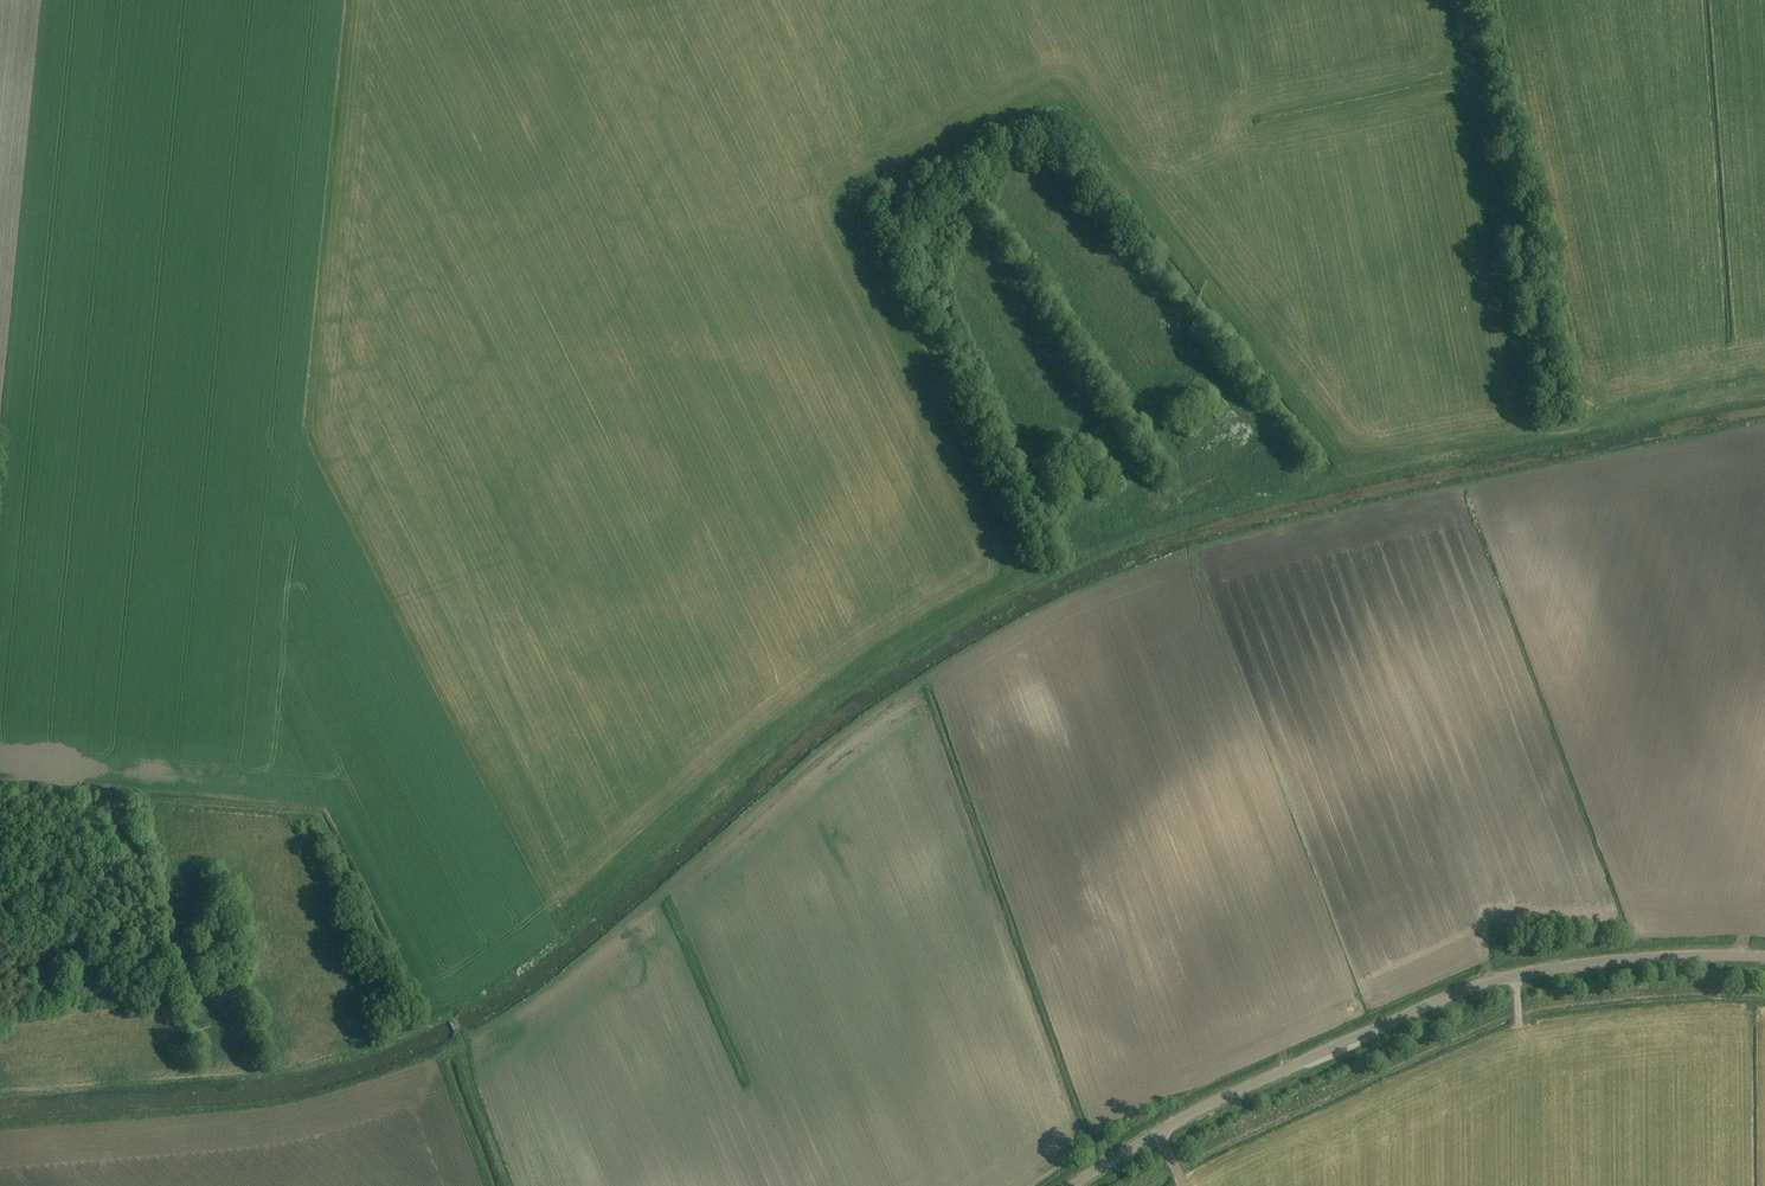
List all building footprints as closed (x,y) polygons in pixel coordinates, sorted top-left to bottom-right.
[(1473,94),(1465,95),(1466,108),(1474,107),(1473,94)]
